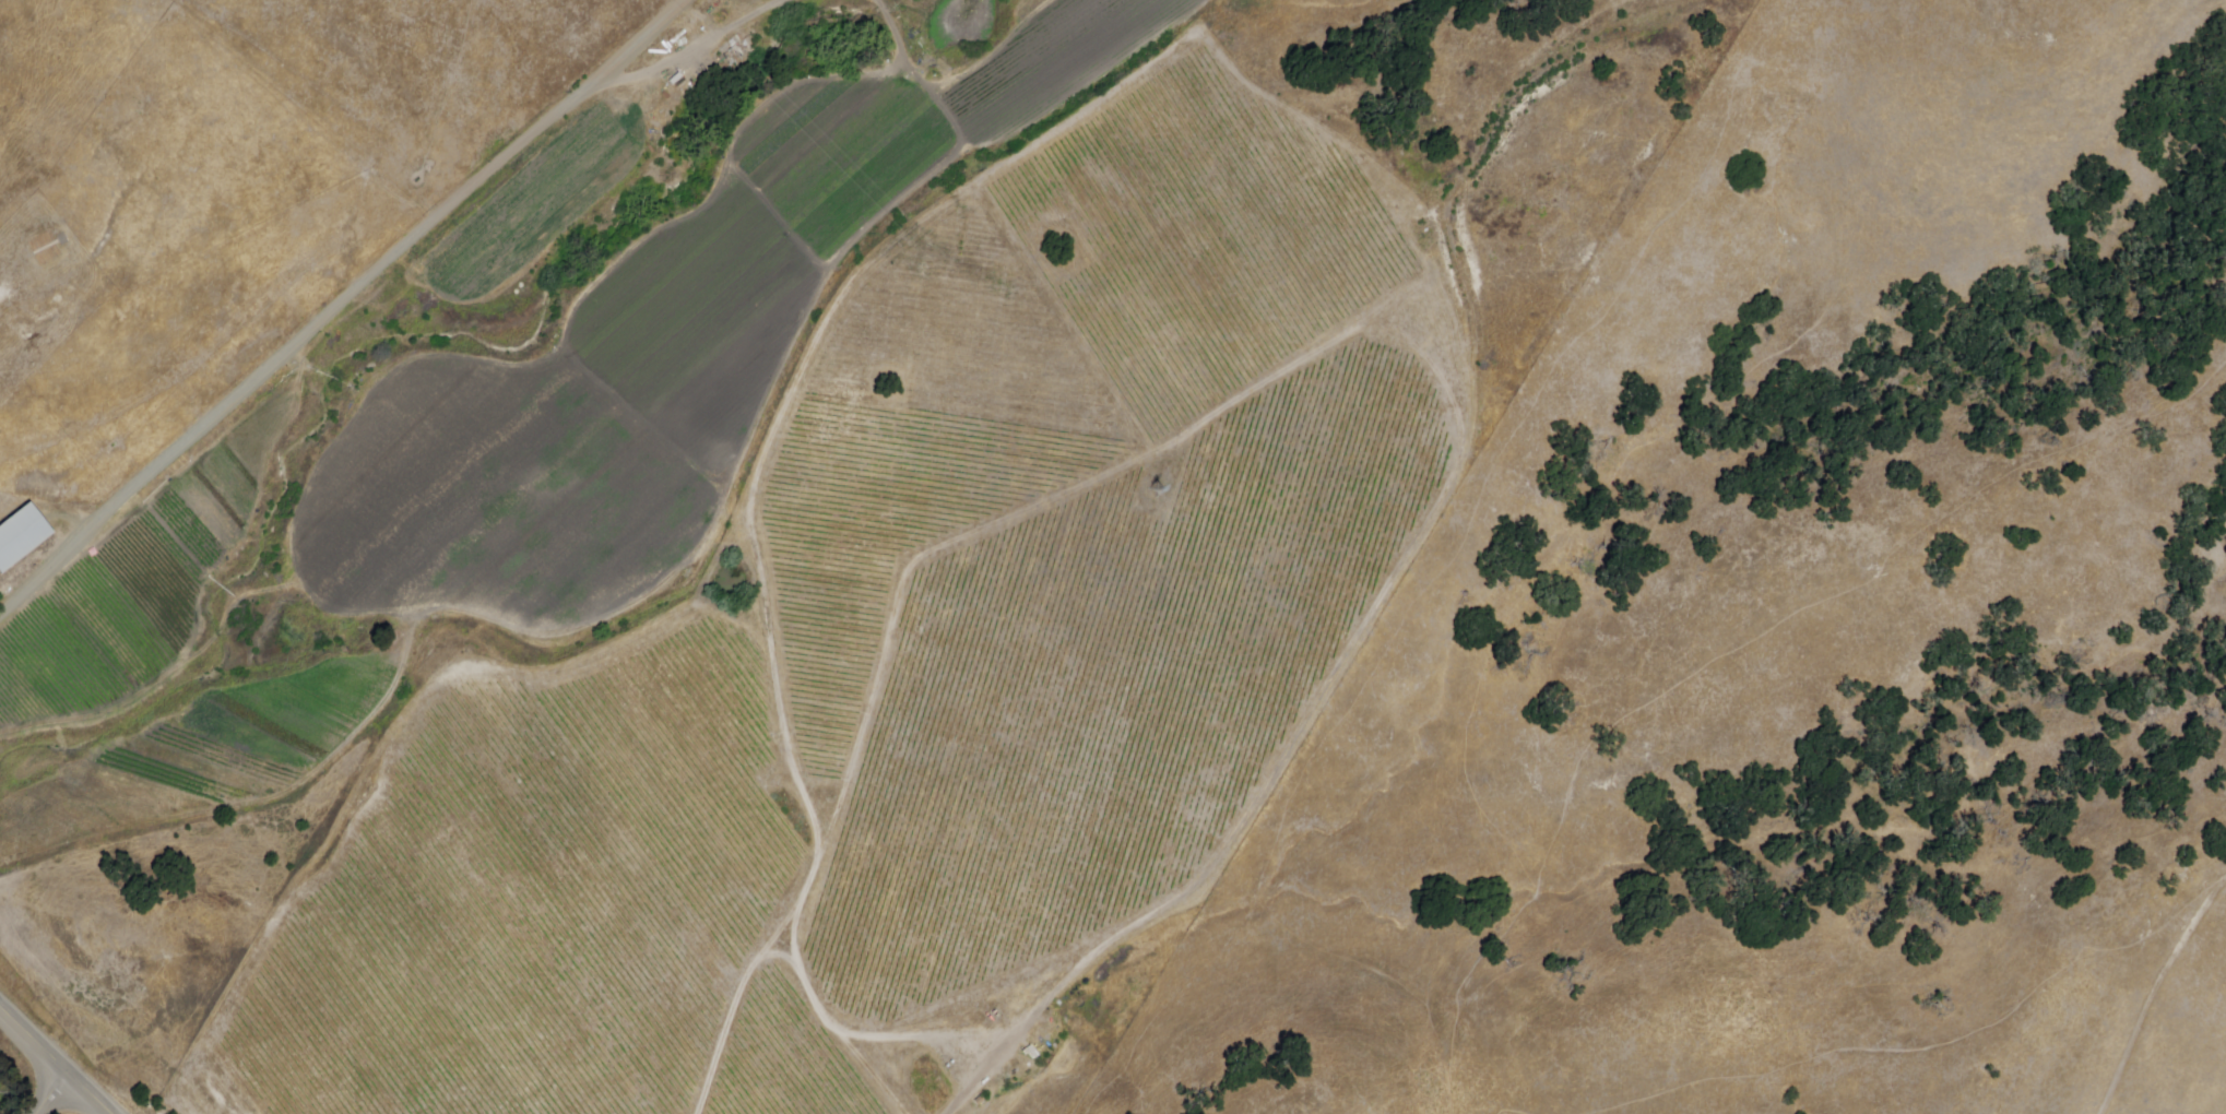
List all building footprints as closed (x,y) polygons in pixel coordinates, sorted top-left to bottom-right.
[(670,82),(680,73),(685,79),(696,69),(700,74),(678,92),(670,82)] [(2,573),(0,571),(0,526),(31,501),(55,532),(2,573)]
